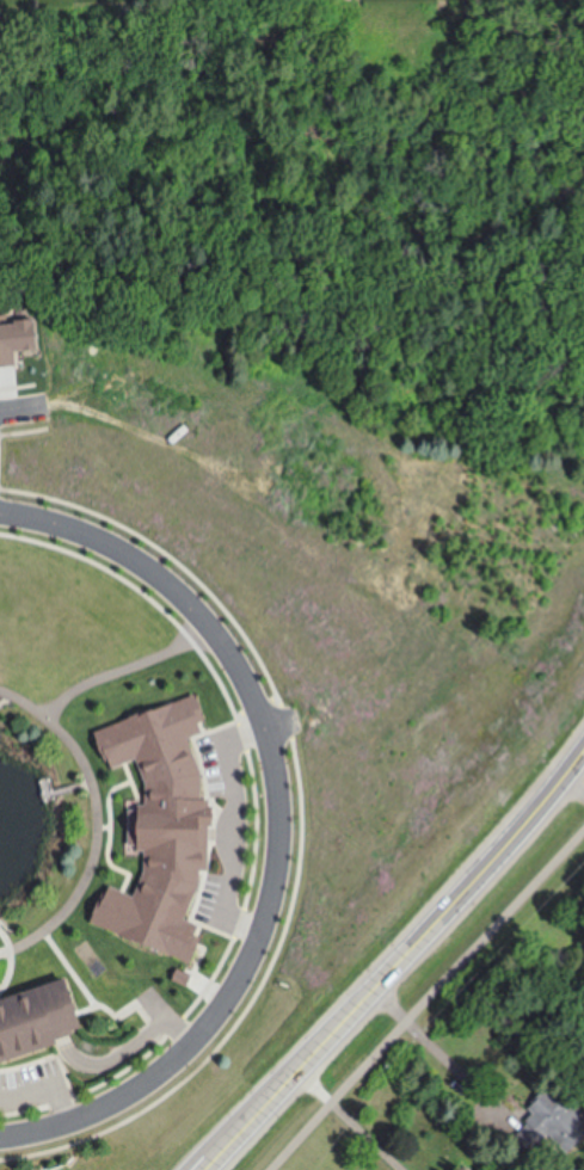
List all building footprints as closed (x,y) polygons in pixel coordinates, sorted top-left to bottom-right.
[(98,1027),(0,1065),(0,1003),(80,978),(98,1027)] [(545,1086),(583,1126),(557,1152),(517,1112),(545,1086)]
